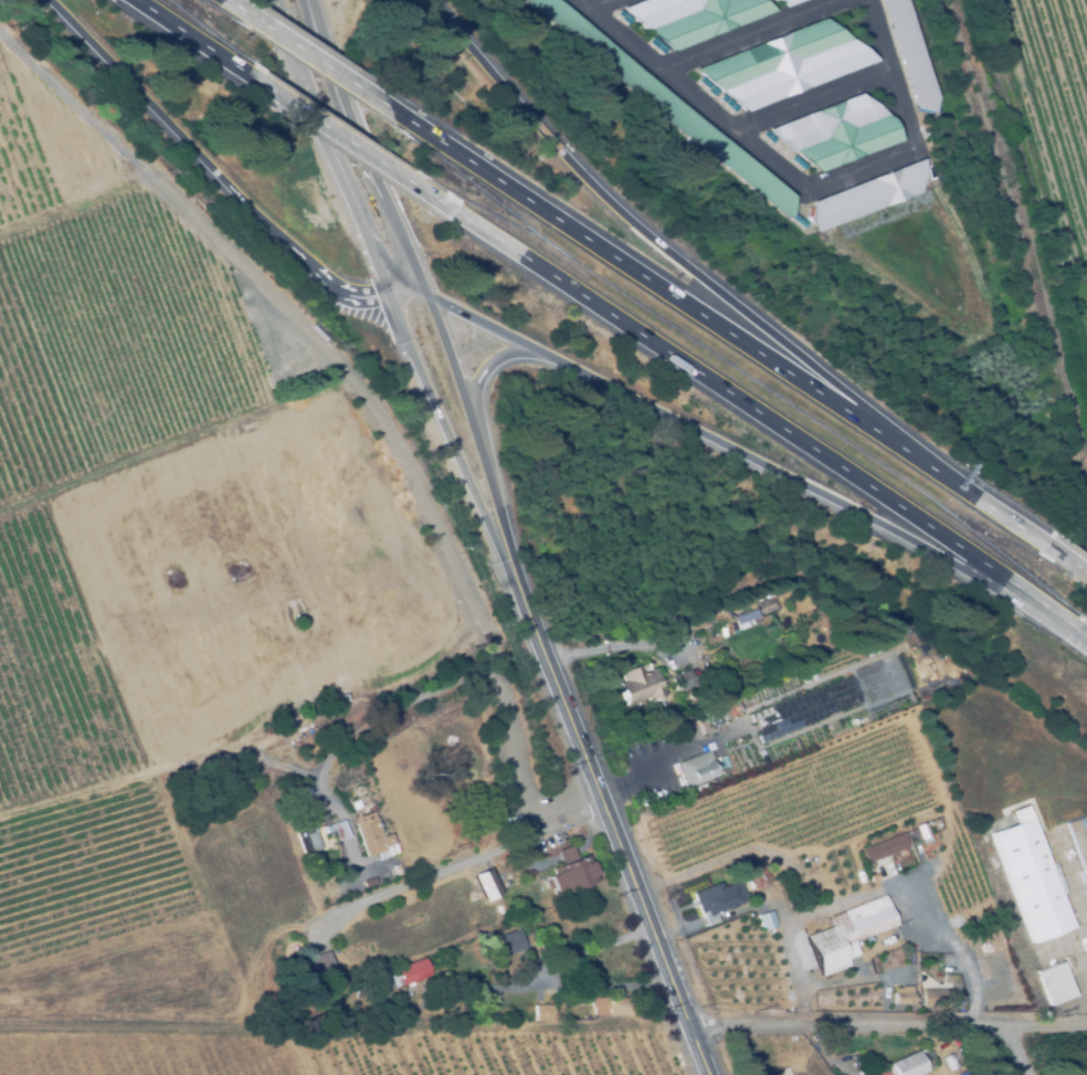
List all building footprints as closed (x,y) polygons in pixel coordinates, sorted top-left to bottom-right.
[(784,215),(525,0),(560,0),(793,194),(791,215),(784,215)] [(622,7),(639,0),(766,0),(777,9),(674,50),(622,7)] [(915,108),(881,0),(909,0),(939,95),(935,113),(915,108)] [(747,110),(695,67),(826,17),(877,59),(747,110)] [(895,119),(901,138),(820,170),(768,128),(861,92),(895,119)] [(918,189),(814,230),(809,217),(811,200),(924,157),(918,189)] [(788,643),(787,634),(796,633),(796,643),(788,643)] [(870,654),(867,647),(873,645),(876,652),(870,654)] [(623,707),(615,684),(621,682),(619,674),(639,666),(641,674),(653,670),(658,687),(662,686),(665,697),(647,703),(646,699),(623,707)] [(677,697),(669,678),(688,671),(696,689),(677,697)] [(748,713),(813,687),(824,715),(759,739),(748,713)] [(340,705),(338,697),(347,695),(349,703),(340,705)] [(687,789),(677,763),(708,751),(711,760),(710,760),(717,777),(687,789)] [(315,791),(306,794),(302,782),(309,779),(315,791)] [(373,810),(382,835),(388,833),(391,842),(386,844),(387,849),(367,855),(353,816),(373,810)] [(1062,823),(1086,813),(1086,888),(1062,823)] [(1032,944),(990,834),(1031,819),(1072,928),(1032,944)] [(919,841),(918,837),(911,840),(909,831),(915,829),(915,828),(924,824),(929,837),(919,841)] [(306,860),(294,828),(300,825),(303,832),(314,829),(316,833),(310,835),(318,855),(306,860)] [(868,863),(864,852),(869,851),(868,847),(906,833),(908,840),(904,842),(907,849),(868,863)] [(577,897),(574,890),(560,896),(558,890),(552,893),(547,878),(552,875),(550,870),(561,865),(556,852),(570,846),(576,860),(587,856),(597,883),(583,888),(585,893),(577,897)] [(483,902),(473,878),(488,871),(492,877),(500,873),(508,888),(499,893),(499,894),(483,902)] [(751,892),(747,881),(760,875),(761,877),(768,875),(771,884),(751,892)] [(705,926),(699,914),(692,895),(718,884),(720,888),(732,884),(732,885),(738,883),(742,895),(745,894),(748,900),(740,904),(741,904),(732,907),(732,908),(725,911),(725,910),(713,915),(715,921),(705,926)] [(820,978),(805,938),(831,928),(829,920),(885,898),(896,926),(840,948),(847,967),(820,978)] [(761,931),(757,916),(770,911),(775,927),(761,931)] [(505,957),(498,938),(511,934),(510,931),(520,928),(527,948),(516,952),(517,952),(505,957)] [(303,987),(294,966),(327,951),(336,972),(303,987)] [(398,987),(389,991),(383,977),(397,971),(397,970),(398,969),(423,959),(430,976),(403,987),(402,986),(398,987)] [(1048,1007),(1035,973),(1062,963),(1075,997),(1048,1007)] [(956,1004),(932,1002),(933,991),(951,993),(952,987),(958,987),(956,1004)] [(631,1018),(591,1016),(592,999),(612,999),(612,993),(622,993),(622,999),(632,1000),(631,1018)] [(916,995),(916,1005),(898,1007),(898,995),(916,995)] [(553,1022),(535,1022),(535,1007),(553,1007),(553,1022)] [(957,1048),(952,1040),(957,1036),(961,1046),(957,1048)] [(936,1067),(918,1074),(891,1074),(887,1065),(927,1047),(936,1067)] [(953,1074),(946,1062),(951,1058),(958,1072),(953,1074)]
